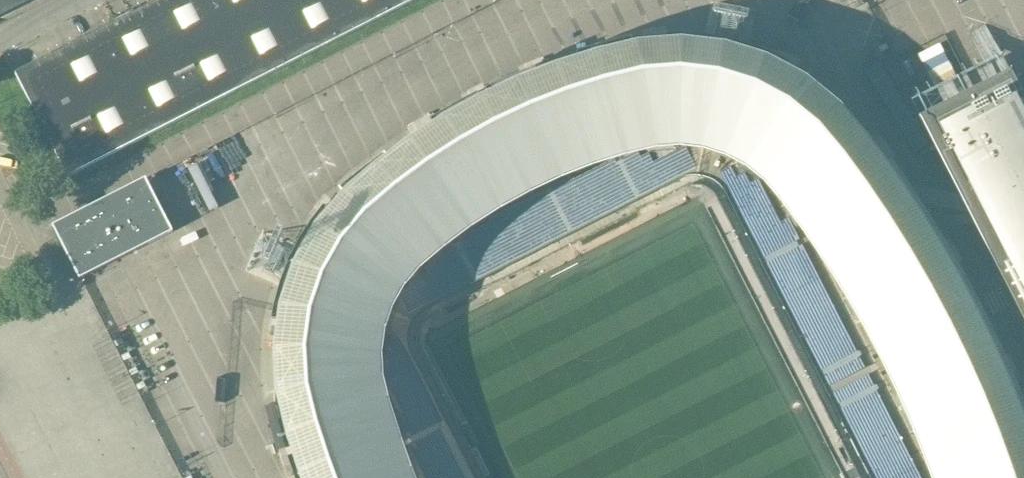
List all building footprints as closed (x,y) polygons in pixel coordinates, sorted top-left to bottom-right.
[(35,0),(0,0),(0,18),(35,0)] [(15,73),(68,177),(416,0),(159,0),(15,73)] [(1011,362),(965,271),(923,199),(880,143),(845,102),(813,78),(783,62),(739,48),(694,42),(647,46),(611,54),(568,68),(529,81),(488,101),(454,120),(419,143),(388,167),(354,196),(325,230),(303,271),(289,312),(282,356),(283,402),(292,442),(304,477),(485,477),(420,349),(420,338),(422,330),(429,322),(696,183),(707,182),(719,186),(726,193),(868,477),(1023,477),(1023,391),(1011,362)] [(888,49),(886,44),(878,48),(880,53),(888,49)] [(888,58),(868,68),(898,127),(937,107),(926,85),(907,95),(888,58)] [(1009,73),(918,120),(1023,328),(1023,102),(1009,73)] [(173,168),(177,176),(185,172),(181,164),(173,168)] [(78,278),(79,280),(172,231),(172,230),(171,231),(157,203),(145,180),(146,179),(145,178),(52,226),(52,228),(53,227),(54,229),(79,278),(78,278)] [(121,339),(113,343),(116,348),(124,344),(121,339)] [(128,353),(121,357),(123,362),(131,358),(128,353)] [(136,368),(128,372),(131,377),(138,373),(136,368)] [(143,382),(135,386),(138,391),(146,387),(143,382)]
